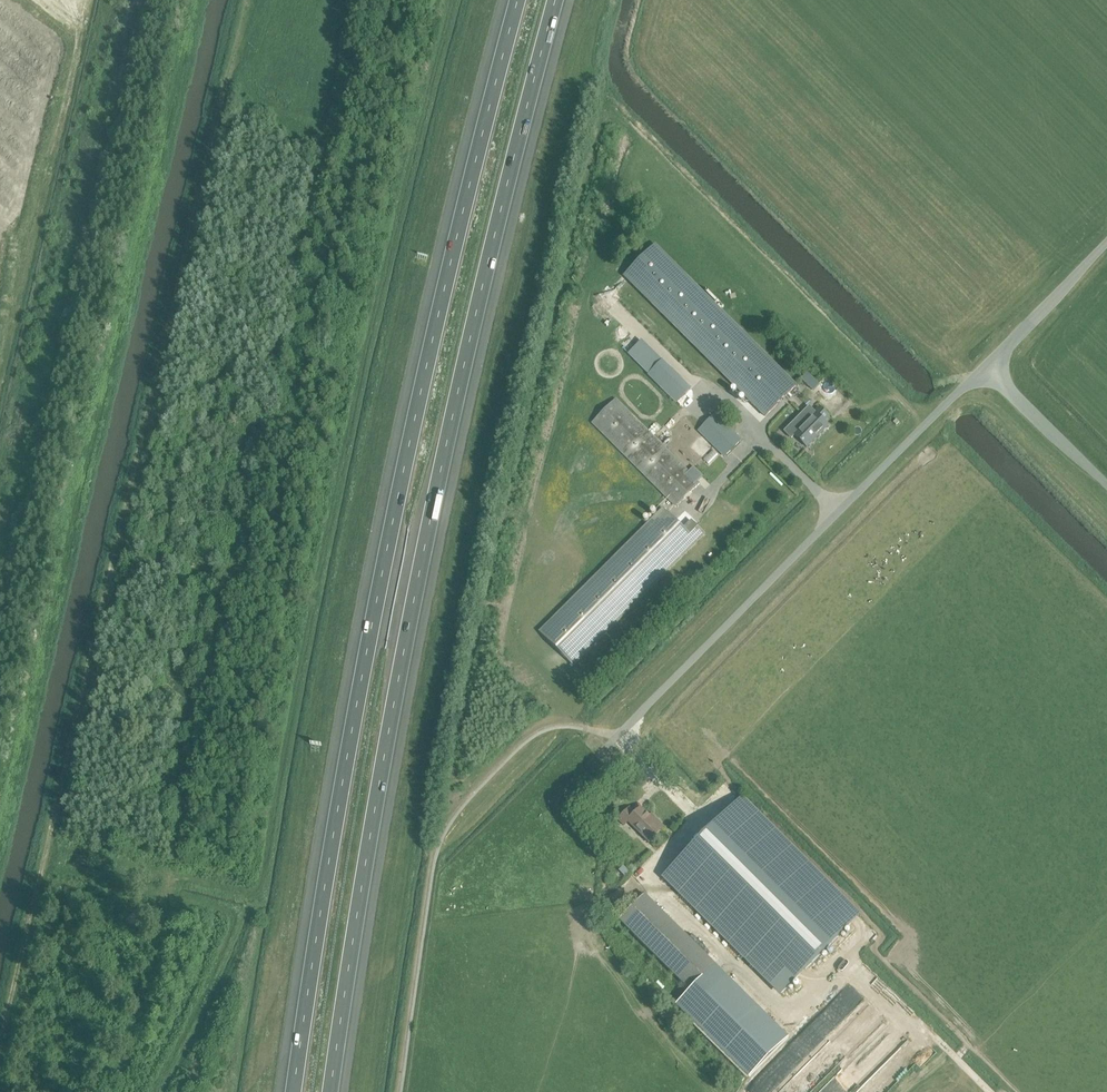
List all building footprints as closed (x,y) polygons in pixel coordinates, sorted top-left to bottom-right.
[(655,244),(626,275),(767,415),(797,384),(655,244)] [(691,389),(662,361),(648,375),(677,404),(691,389)] [(803,412),(784,431),(791,438),(794,435),(795,437),(806,447),(828,425),(824,421),(829,417),(822,410),(817,415),(812,420),(803,412)] [(698,430),(720,453),(724,457),(741,440),(715,414),(698,430)] [(663,509),(540,632),(573,666),(704,534),(691,521),(683,529),(663,509)] [(669,870),(664,876),(782,993),(822,953),(859,916),(741,798),(703,836),(669,870)] [(657,821),(655,822),(640,808),(635,813),(629,808),(617,820),(624,826),(627,822),(649,843),(664,828),(657,821)] [(644,895),(619,920),(690,991),(716,966),(644,895)] [(690,991),(676,1005),(748,1078),(788,1038),(725,975),(716,966),(690,991)] [(786,1061),(786,1062),(786,1063),(787,1064),(787,1065),(788,1065),(789,1066),(790,1066),(791,1066),(792,1066),(792,1065),(793,1065),(794,1064),(794,1063),(794,1062),(794,1061),(794,1060),(793,1059),(792,1058),(791,1058),(790,1058),(789,1058),(788,1058),(788,1059),(787,1059),(787,1060),(786,1060),(786,1061)]
